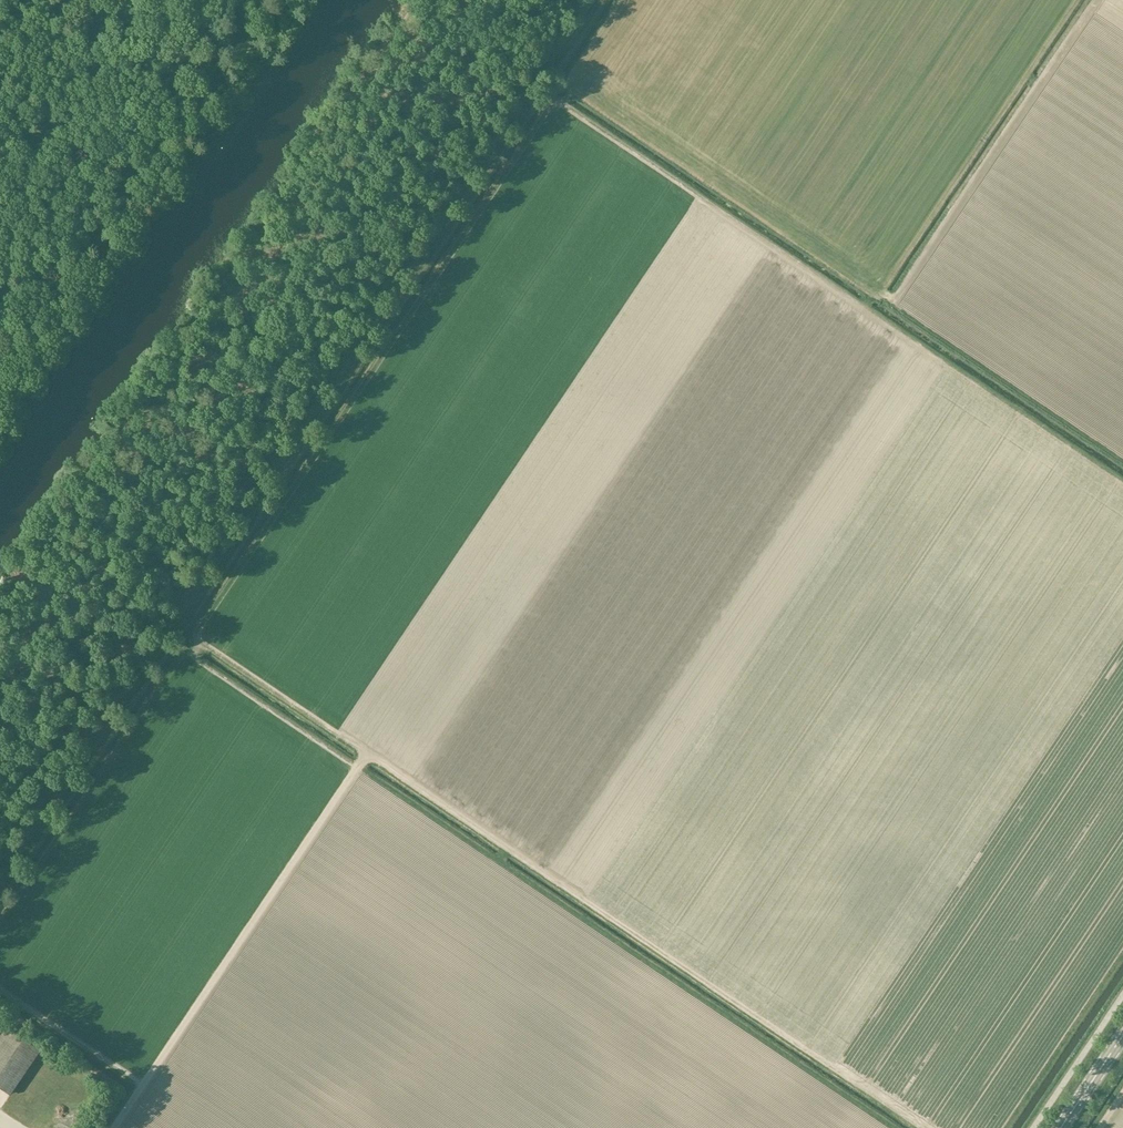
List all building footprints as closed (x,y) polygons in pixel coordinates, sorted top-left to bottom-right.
[(0,1038),(0,1086),(11,1094),(40,1052),(6,1029),(0,1038)]
